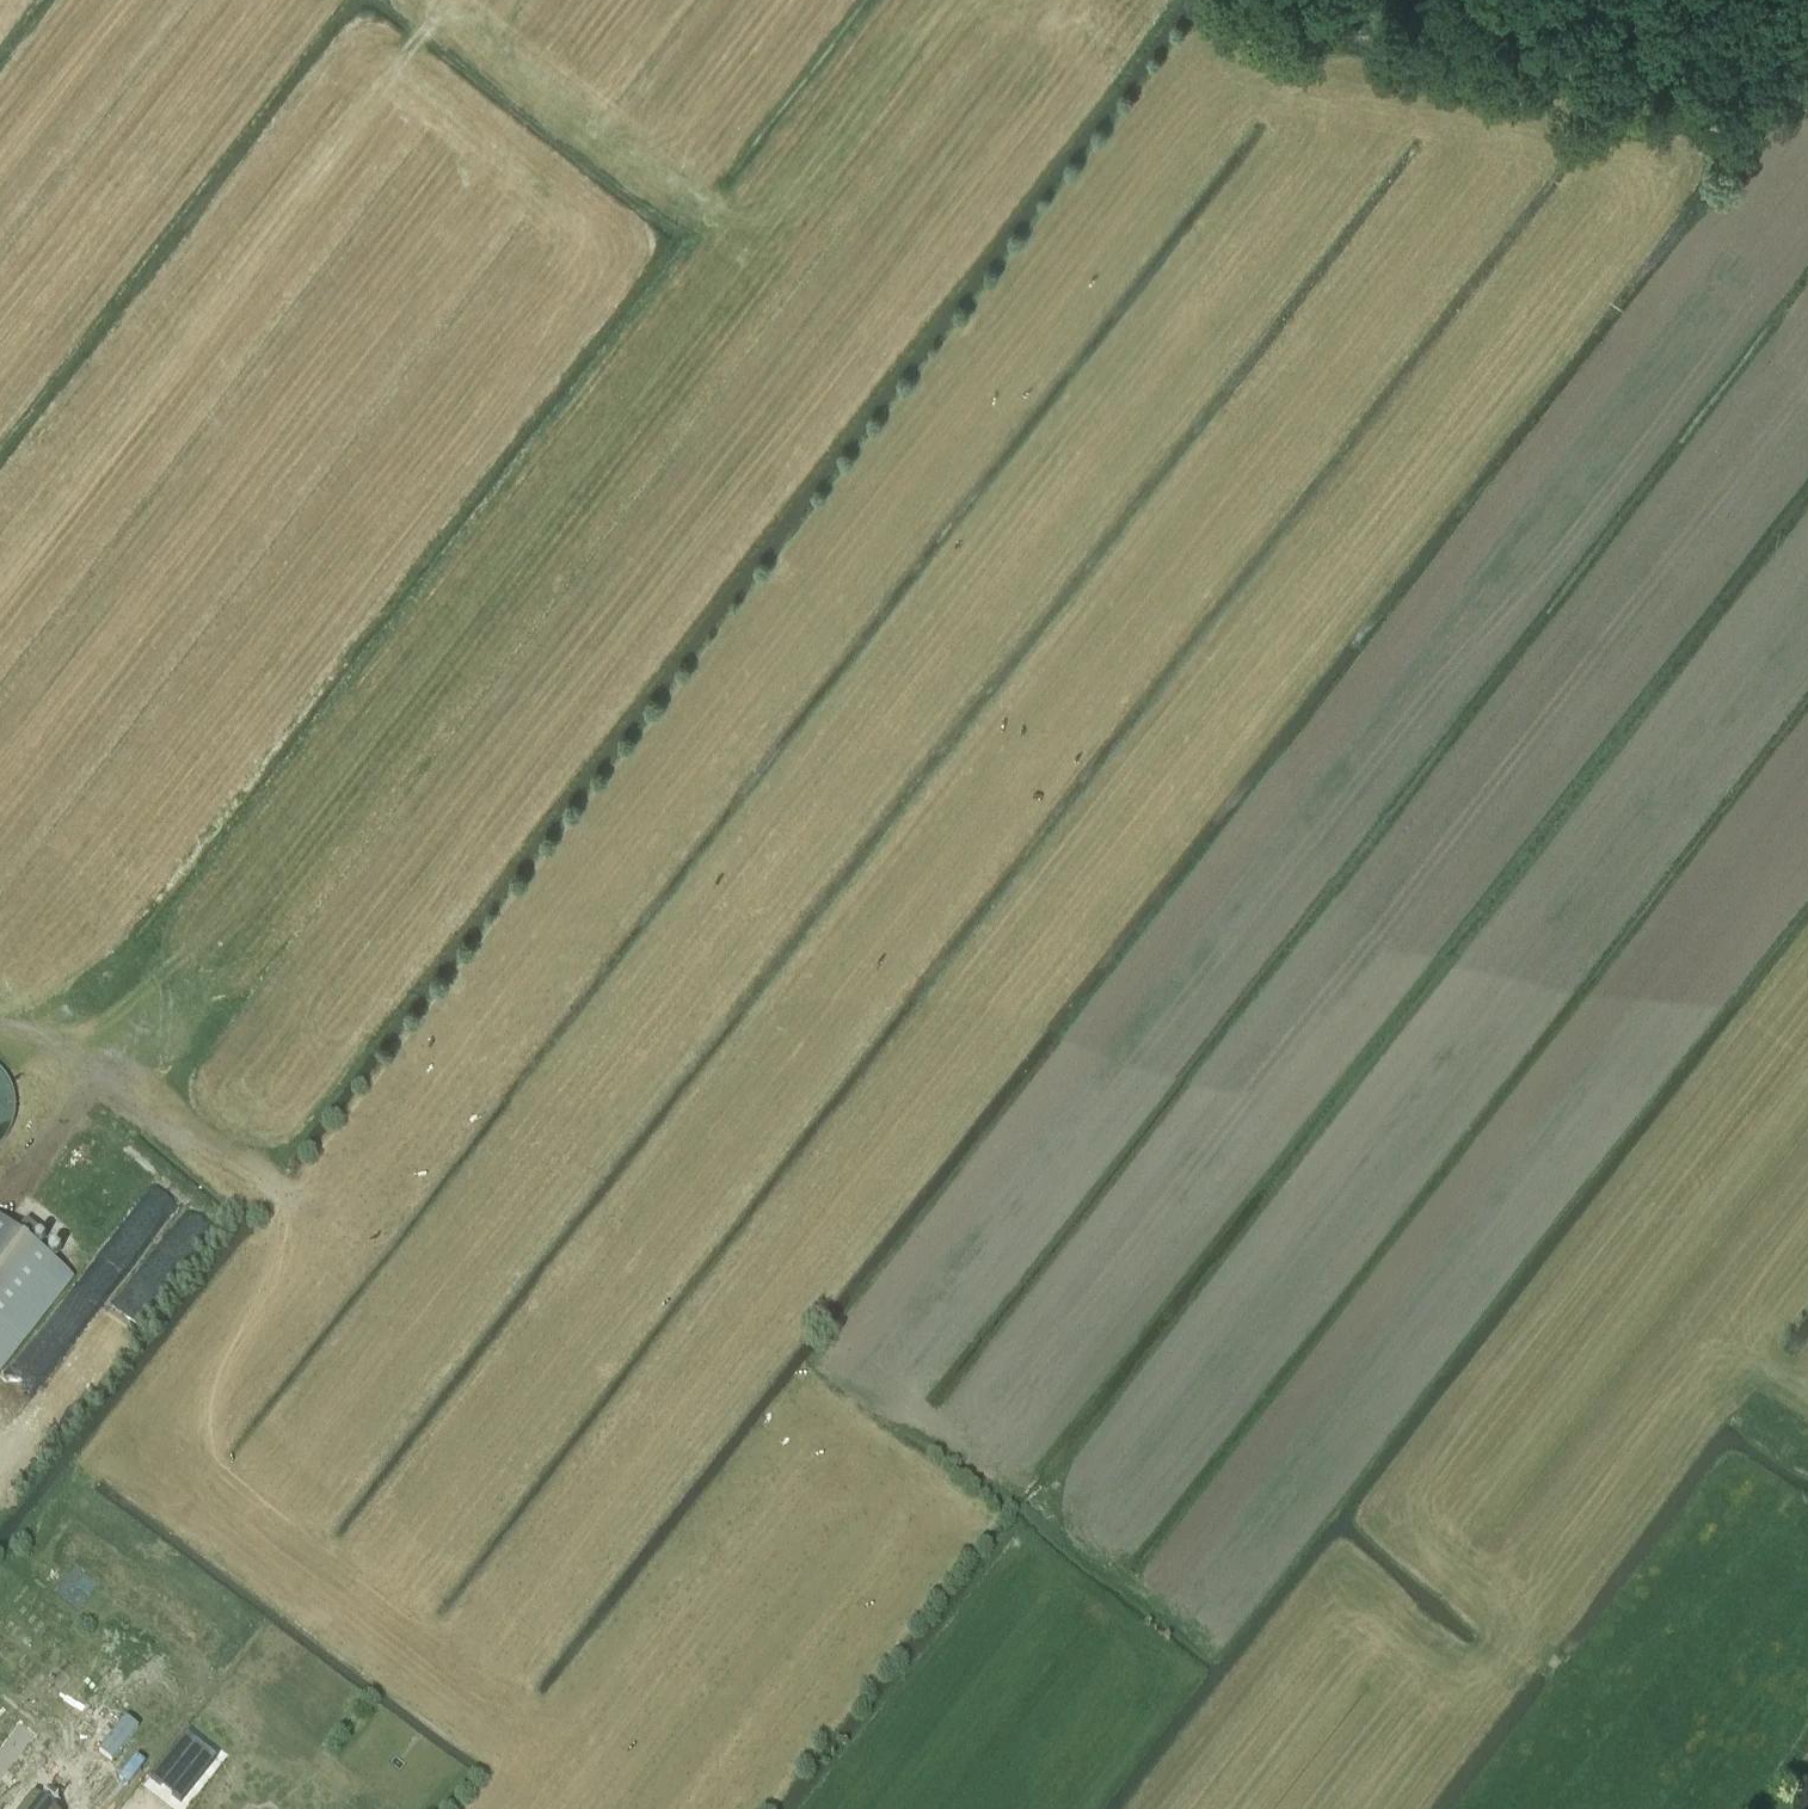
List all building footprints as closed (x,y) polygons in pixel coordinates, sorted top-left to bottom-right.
[(14,1060),(0,1060),(0,1152),(12,1152),(14,1060)] [(72,1276),(0,1220),(0,1370),(72,1276)] [(68,1650),(26,1712),(67,1741),(110,1679),(68,1650)] [(125,1718),(99,1751),(106,1756),(112,1761),(122,1748),(138,1728),(125,1718)] [(18,1808),(51,1808),(30,1793),(18,1808)]
